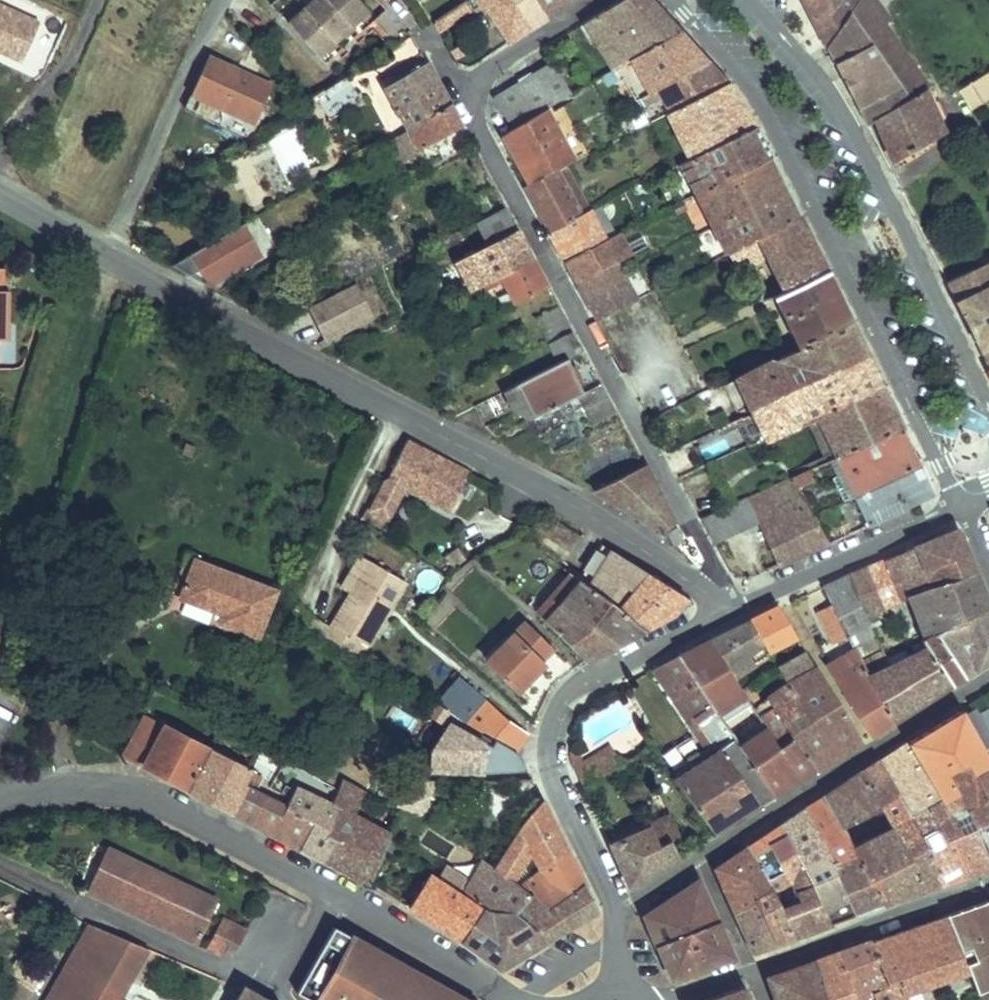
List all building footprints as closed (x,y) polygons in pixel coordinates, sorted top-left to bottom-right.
[(353,0),(312,0),(285,26),(316,60),(366,13),(353,0)] [(433,20),(437,28),(470,8),(465,0),(462,0),(433,20)] [(509,0),(483,0),(507,42),(527,29),(509,0)] [(535,0),(509,0),(527,29),(545,17),(535,0)] [(571,0),(535,0),(545,17),(546,16),(571,0)] [(650,0),(619,0),(585,22),(612,70),(678,31),(650,0)] [(824,42),(846,10),(854,0),(802,0),(824,42)] [(882,20),(888,16),(877,0),(854,0),(846,10),(869,41),(876,51),(909,98),(875,119),(893,161),(943,132),(924,89),(928,86),(882,20)] [(869,41),(846,10),(824,42),(835,63),(852,48),(858,49),(869,41)] [(634,100),(706,62),(678,31),(612,70),(617,78),(622,75),(634,100)] [(876,51),(869,41),(858,49),(852,48),(835,63),(842,76),(876,51)] [(457,44),(448,49),(453,58),(462,53),(457,44)] [(280,76),(217,49),(200,87),(263,114),(280,76)] [(909,98),(876,51),(842,76),(866,124),(875,119),(909,98)] [(548,107),(573,93),(563,73),(571,69),(567,62),(560,66),(555,60),(498,94),(516,126),(548,107)] [(446,101),(424,62),(382,87),(405,130),(438,110),(447,104),(446,101)] [(668,113),(725,83),(706,62),(634,100),(647,124),(668,113)] [(962,89),(970,108),(988,100),(988,90),(984,79),(962,89)] [(756,125),(725,83),(668,113),(692,158),(756,125)] [(393,163),(459,125),(447,104),(438,110),(405,130),(400,133),(382,144),(393,163)] [(576,159),(548,107),(516,126),(509,129),(538,179),(563,166),(571,162),(576,159)] [(696,194),(771,156),(756,125),(692,158),(685,161),(681,163),(696,194)] [(787,190),(771,156),(696,194),(713,227),(787,190)] [(594,208),(571,162),(563,166),(586,211),(594,208)] [(586,211),(563,166),(538,179),(528,184),(551,228),(586,211)] [(727,253),(800,217),(787,190),(713,227),(719,239),(700,248),(708,262),(727,253)] [(680,201),(682,201),(679,196),(671,200),(673,205),(680,201)] [(688,208),(683,200),(682,201),(680,201),(673,205),(678,212),(688,208)] [(484,245),(515,229),(503,208),(473,223),(484,245)] [(609,237),(594,208),(586,211),(551,228),(566,258),(609,237)] [(827,271),(800,217),(727,253),(736,270),(768,254),(782,282),(770,287),(774,296),(827,271)] [(620,260),(634,254),(626,238),(640,231),(637,223),(609,237),(566,258),(576,278),(619,257),(620,260)] [(243,225),(187,257),(206,290),(262,257),(243,225)] [(484,281),(530,257),(515,229),(484,245),(452,262),(466,290),(484,281)] [(545,284),(530,257),(484,281),(497,309),(545,284)] [(629,275),(620,260),(619,257),(576,278),(586,296),(629,275)] [(945,282),(988,369),(988,368),(988,261),(945,282)] [(466,290),(452,262),(443,266),(458,295),(466,290)] [(21,290),(17,289),(18,264),(0,263),(0,362),(8,363),(8,361),(8,339),(20,340),(21,322),(21,290)] [(851,322),(827,271),(774,296),(799,348),(851,322)] [(639,296),(629,275),(586,296),(597,318),(639,296)] [(322,344),(373,319),(355,282),(303,308),(322,344)] [(8,339),(8,361),(24,361),(25,322),(21,322),(20,340),(8,339)] [(754,413),(869,360),(851,322),(799,348),(724,384),(739,412),(751,407),(754,413)] [(581,352),(571,333),(545,346),(550,356),(559,351),(565,360),(581,352)] [(581,393),(565,360),(519,385),(535,417),(576,396),(581,393)] [(809,418),(881,385),(869,360),(754,413),(738,420),(749,445),(809,418)] [(581,393),(576,396),(591,424),(613,411),(598,384),(581,393)] [(519,385),(504,392),(512,409),(535,417),(519,385)] [(881,385),(809,418),(828,462),(838,458),(902,429),(881,385)] [(504,392),(479,406),(487,422),(512,409),(504,392)] [(921,466),(902,429),(838,458),(854,495),(921,466)] [(472,471),(406,435),(387,474),(386,474),(371,505),(391,516),(407,486),(451,510),(472,471)] [(614,503),(653,484),(642,465),(592,489),(614,503)] [(868,524),(935,495),(921,466),(854,495),(868,524)] [(793,478),(702,518),(715,544),(741,531),(739,524),(759,515),(777,565),(827,543),(793,478)] [(662,499),(653,484),(614,503),(633,515),(662,499)] [(674,522),(662,499),(633,515),(660,532),(674,522)] [(371,505),(368,503),(363,513),(386,526),(391,516),(371,505)] [(684,541),(677,529),(667,535),(674,547),(684,541)] [(930,590),(973,572),(954,531),(917,547),(930,590)] [(641,629),(693,602),(598,543),(589,556),(597,562),(581,583),(641,629)] [(909,599),(930,590),(917,547),(872,566),(882,609),(893,605),(909,599)] [(350,596),(369,561),(356,553),(337,588),(350,596)] [(275,591),(194,561),(188,574),(177,571),(168,591),(215,610),(218,604),(224,607),(218,620),(259,635),(275,591)] [(350,596),(325,638),(354,656),(364,641),(370,644),(406,582),(369,561),(350,596)] [(905,640),(893,605),(882,609),(872,566),(850,576),(874,629),(874,634),(883,658),(890,658),(913,645),(911,637),(905,640)] [(565,571),(536,613),(545,622),(576,579),(565,571)] [(988,606),(973,572),(930,590),(909,599),(923,640),(930,637),(988,606)] [(874,629),(850,576),(822,587),(831,605),(849,639),(854,650),(867,676),(886,670),(883,658),(874,634),(874,629)] [(641,629),(581,583),(576,579),(545,622),(581,660),(641,629)] [(849,639),(831,605),(816,611),(833,645),(849,639)] [(988,660),(988,607),(988,606),(930,637),(934,644),(938,643),(962,677),(963,676),(988,660)] [(787,643),(797,638),(777,607),(752,619),(771,651),(787,643)] [(734,677),(772,654),(771,651),(752,619),(748,621),(709,639),(734,677)] [(526,624),(489,660),(519,691),(534,676),(528,669),(550,647),(526,624)] [(962,677),(938,643),(934,644),(930,637),(923,640),(917,643),(923,652),(948,686),(962,677)] [(734,677),(709,639),(680,654),(708,699),(737,682),(734,677)] [(895,719),(864,678),(867,676),(854,650),(828,663),(871,734),(895,719)] [(895,719),(948,686),(923,652),(894,668),(890,658),(883,658),(886,670),(867,676),(864,678),(895,719)] [(714,833),(772,796),(738,744),(729,731),(716,710),(715,710),(708,699),(680,654),(653,668),(706,745),(713,740),(718,747),(673,775),(714,833)] [(787,663),(778,666),(789,683),(815,668),(808,656),(790,666),(787,663)] [(860,742),(815,668),(789,683),(834,758),(860,742)] [(834,758),(789,683),(748,700),(757,713),(765,726),(777,744),(794,735),(814,771),(834,758)] [(744,693),(716,710),(729,731),(757,713),(748,700),(744,693)] [(466,720),(522,753),(530,733),(487,699),(479,701),(466,720)] [(441,722),(449,710),(439,704),(432,713),(431,714),(441,722)] [(969,761),(974,771),(988,764),(988,757),(961,710),(910,742),(908,743),(942,801),(927,808),(934,820),(960,808),(944,775),(969,761)] [(189,789),(208,749),(138,715),(120,753),(189,789)] [(814,771),(794,735),(777,744),(765,726),(738,744),(772,796),(814,771)] [(571,762),(583,789),(653,747),(640,729),(585,768),(579,759),(571,762)] [(927,808),(942,801),(908,743),(880,761),(910,816),(927,808)] [(250,771),(208,749),(189,789),(232,811),(247,777),(250,771)] [(920,835),(910,816),(880,761),(862,773),(880,806),(891,826),(901,844),(920,835)] [(988,818),(988,764),(974,771),(969,761),(944,775),(960,808),(970,827),(988,818)] [(880,806),(862,773),(826,796),(842,827),(880,806)] [(298,846),(311,820),(283,806),(250,789),(254,779),(247,777),(232,811),(298,846)] [(397,805),(408,778),(401,777),(391,802),(397,805)] [(407,809),(419,778),(408,778),(397,805),(407,809)] [(387,833),(351,815),(362,791),(339,780),(336,788),(333,798),(331,805),(323,830),(333,834),(323,860),(369,883),(387,833)] [(325,793),(333,798),(336,788),(328,784),(325,793)] [(323,830),(331,805),(294,787),(287,797),(283,806),(311,820),(298,846),(323,860),(333,834),(323,830)] [(853,848),(842,827),(826,796),(804,811),(831,870),(857,856),(853,848)] [(568,855),(542,802),(491,869),(488,873),(509,887),(519,874),(527,882),(517,892),(523,896),(554,873),(553,866),(568,855)] [(962,875),(934,820),(927,808),(910,816),(920,835),(944,881),(962,875)] [(988,864),(970,827),(960,808),(934,820),(962,875),(988,864)] [(831,870),(804,811),(781,826),(780,826),(804,873),(829,924),(852,915),(831,870)] [(988,864),(988,818),(970,827),(988,864)] [(649,825),(610,843),(631,886),(678,856),(670,840),(659,845),(649,825)] [(788,881),(804,873),(780,826),(750,845),(771,890),(788,881)] [(925,889),(901,844),(891,826),(853,848),(857,856),(882,905),(925,889)] [(944,881),(920,835),(901,844),(925,889),(944,881)] [(756,898),(771,890),(750,845),(717,867),(735,911),(756,898)] [(457,849),(453,857),(474,869),(477,861),(457,849)] [(107,850),(88,892),(197,943),(217,901),(107,850)] [(549,913),(585,889),(568,855),(553,866),(554,873),(523,896),(524,897),(549,913)] [(882,905),(857,856),(831,870),(852,915),(882,905)] [(509,887),(488,873),(491,869),(477,861),(474,869),(453,857),(438,881),(461,894),(485,909),(462,940),(505,967),(544,943),(508,917),(524,897),(523,896),(517,892),(509,887)] [(829,924),(804,873),(788,881),(793,892),(777,901),(793,937),(829,924)] [(442,928),(461,894),(438,881),(428,875),(409,907),(442,928)] [(671,980),(733,959),(699,880),(644,918),(671,980)] [(544,943),(596,911),(585,889),(549,913),(524,897),(508,917),(544,943)] [(793,937),(777,901),(771,890),(756,898),(775,943),(793,937)] [(462,940),(485,909),(461,894),(442,928),(462,940)] [(775,943),(756,898),(735,911),(753,952),(775,943)] [(972,905),(988,939),(988,898),(972,905)] [(972,905),(944,915),(968,973),(976,992),(988,988),(988,939),(972,905)] [(944,915),(870,942),(886,986),(875,991),(878,999),(901,999),(900,998),(968,973),(944,915)] [(42,999),(54,999),(94,926),(84,921),(42,999)] [(327,975),(320,970),(326,959),(335,963),(353,933),(340,925),(298,998),(302,999),(313,999),(327,975)] [(94,926),(54,999),(118,999),(146,949),(94,926)] [(217,927),(207,948),(231,959),(242,938),(217,927)] [(353,933),(335,963),(326,959),(320,970),(327,975),(313,999),(470,999),(353,933)] [(875,991),(886,986),(870,942),(839,953),(852,999),(878,999),(875,991)] [(839,953),(816,961),(826,997),(827,999),(852,999),(839,953)] [(826,997),(816,961),(766,978),(776,999),(817,999),(826,997)] [(241,985),(238,989),(233,999),(271,999),(241,985)] [(744,985),(706,999),(751,999),(744,985)]
